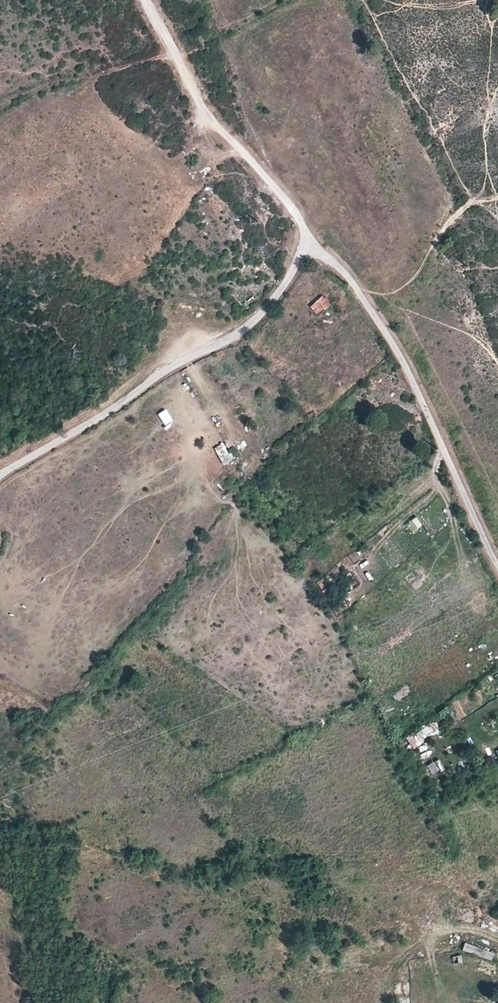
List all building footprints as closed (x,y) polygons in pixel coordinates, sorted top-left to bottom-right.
[(309,306),(319,315),(331,301),(321,292),(309,306)] [(222,443),(213,447),(222,464),(231,459),(222,443)] [(425,725),(428,735),(440,732),(437,721),(425,725)] [(422,730),(405,733),(407,746),(424,744),(422,730)] [(425,777),(441,769),(436,759),(420,767),(425,777)] [(464,941),(462,948),(482,956),(484,949),(464,941)] [(461,955),(453,955),(454,967),(462,966),(461,955)]
